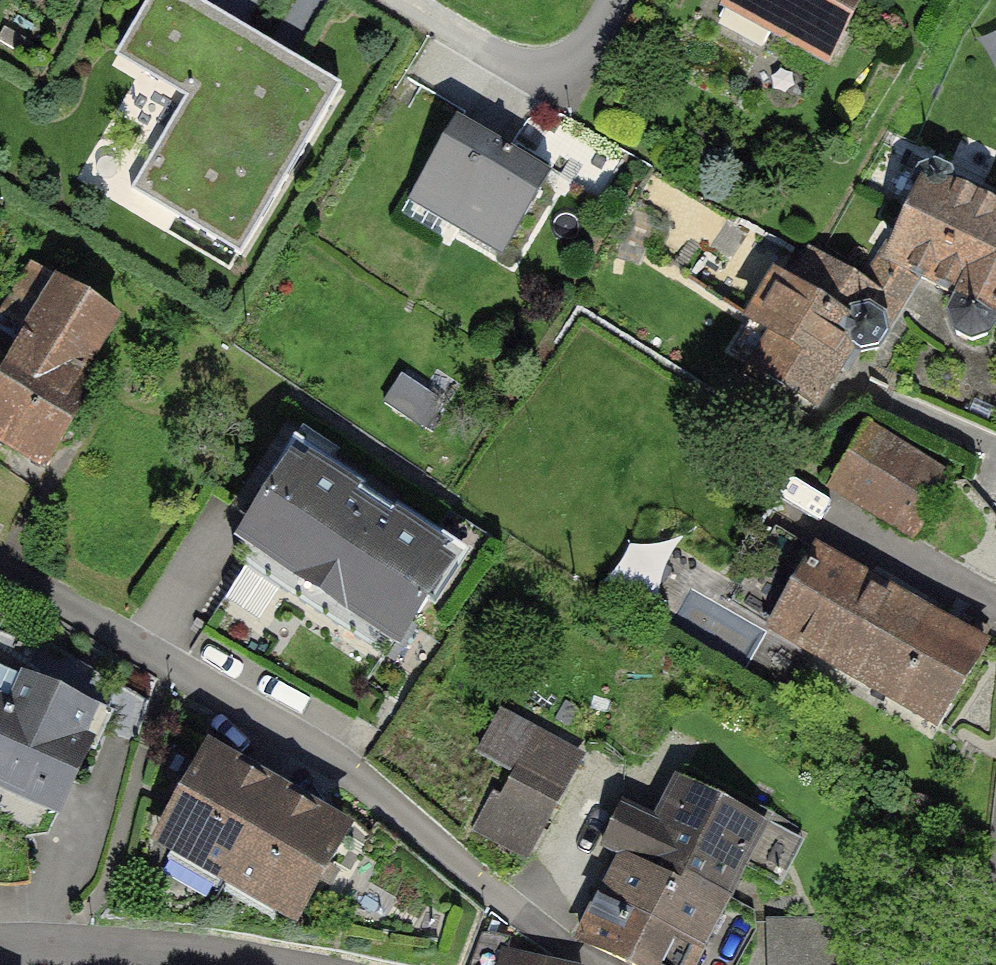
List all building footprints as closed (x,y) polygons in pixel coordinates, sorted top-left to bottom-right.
[(219,0),(148,0),(124,40),(196,82),(142,176),(250,238),(346,73),(219,0)] [(824,52),(851,0),(722,0),(824,52)] [(985,36),(995,53),(995,28),(985,36)] [(557,157),(460,101),(408,191),(504,247),(557,157)] [(919,163),(875,258),(904,271),(948,291),(941,304),(950,328),(969,335),(987,329),(995,313),(995,198),(919,163)] [(803,249),(789,275),(770,263),(739,316),(759,326),(738,360),(822,406),(852,348),(877,347),(900,303),(889,297),(863,283),(803,249)] [(904,271),(875,258),(863,283),(889,297),(904,271)] [(60,481),(144,343),(64,295),(0,400),(0,444),(60,481)] [(955,466),(865,414),(827,479),(916,531),(955,466)] [(495,561),(308,440),(247,533),(434,654),(495,561)] [(990,649),(822,552),(772,640),(939,737),(990,649)] [(62,810),(106,714),(28,678),(13,710),(0,704),(0,781),(62,810)] [(493,837),(527,856),(579,760),(501,716),(480,752),(516,772),(504,798),(495,794),(478,824),(493,837)] [(281,775),(206,733),(153,829),(228,871),(281,775)] [(356,816),(281,775),(228,871),(303,912),(356,816)] [(725,898),(761,827),(677,783),(656,823),(620,806),(603,845),(625,855),(725,898)] [(701,945),(725,898),(625,855),(603,896),(701,945)] [(701,945),(603,896),(581,940),(632,964),(691,964),(701,945)] [(767,919),(768,964),(853,964),(852,917),(767,919)] [(507,952),(509,943),(483,937),(470,964),(561,964),(507,952)]
